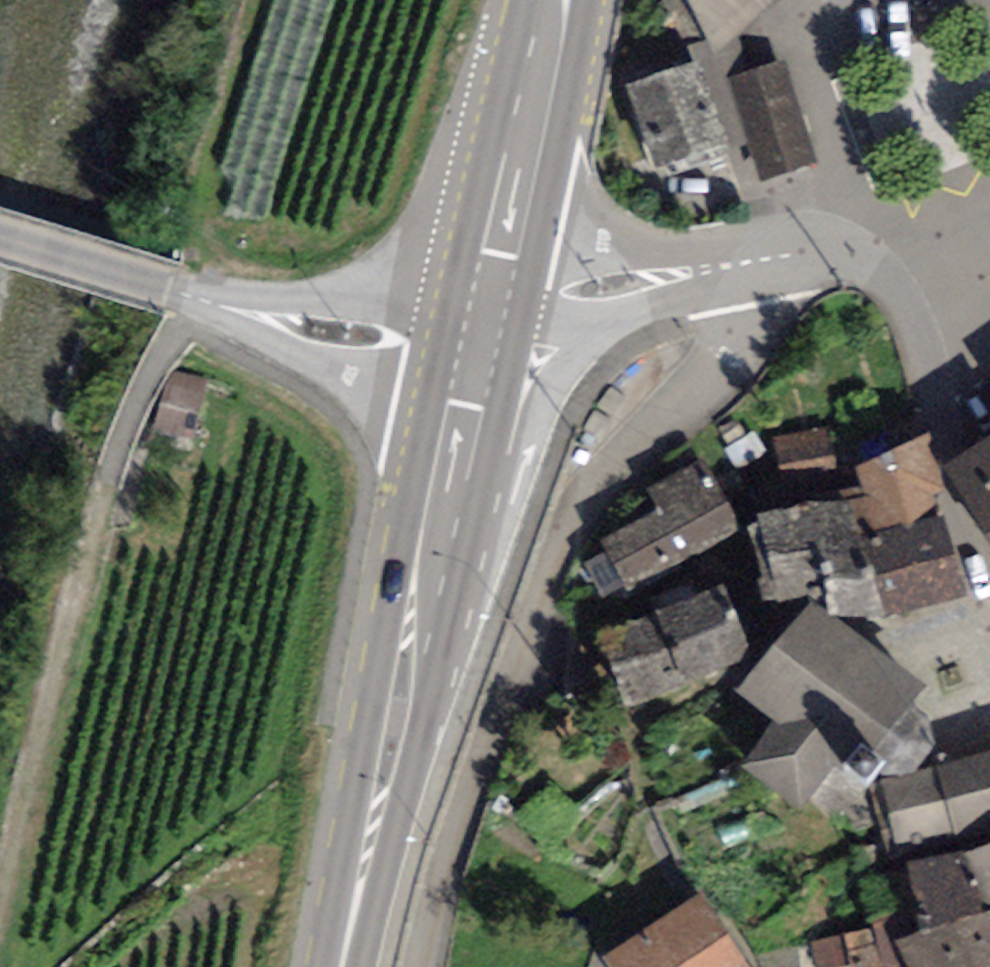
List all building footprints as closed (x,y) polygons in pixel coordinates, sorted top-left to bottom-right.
[(712,63),(770,0),(684,0),(712,63)] [(781,62),(728,79),(761,183),(814,167),(781,62)] [(694,72),(622,95),(649,181),(721,158),(694,72)] [(205,384),(170,375),(162,403),(197,412),(205,384)] [(857,504),(759,527),(775,609),(825,597),(831,614),(879,623),(970,602),(923,442),(850,479),(857,504)] [(953,474),(989,529),(989,449),(953,474)] [(653,521),(602,550),(632,604),(744,542),(703,469),(643,502),(653,521)] [(722,593),(599,639),(627,713),(749,666),(722,593)] [(925,698),(809,610),(739,701),(779,731),(744,776),(802,820),(834,779),(867,804),(882,784),(912,782),(934,755),(928,720),(915,710),(925,698)] [(894,848),(950,832),(954,847),(989,837),(989,761),(878,794),(894,848)] [(872,887),(897,952),(904,966),(989,966),(989,848),(872,887)] [(602,966),(603,966),(742,966),(700,903),(602,966)]
